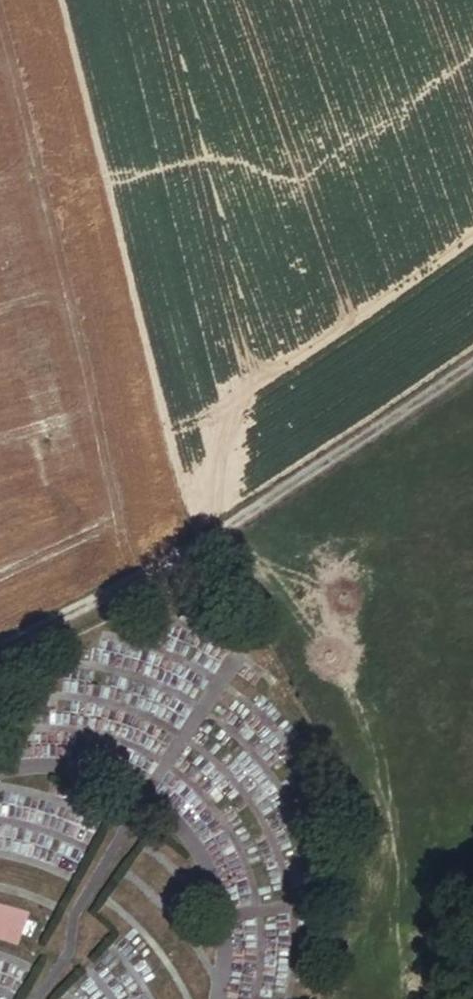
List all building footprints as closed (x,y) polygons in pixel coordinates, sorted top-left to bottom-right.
[(18,945),(28,912),(0,904),(0,940),(18,945)]
